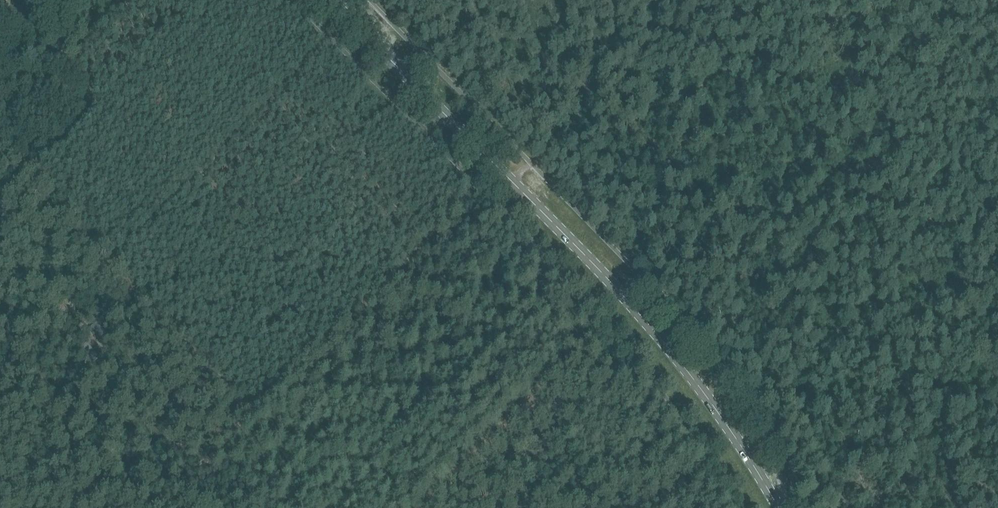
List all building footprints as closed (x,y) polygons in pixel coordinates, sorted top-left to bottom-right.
[(77,313),(83,319),(86,315),(81,310),(77,313)] [(98,340),(106,333),(97,322),(89,329),(98,340)]
